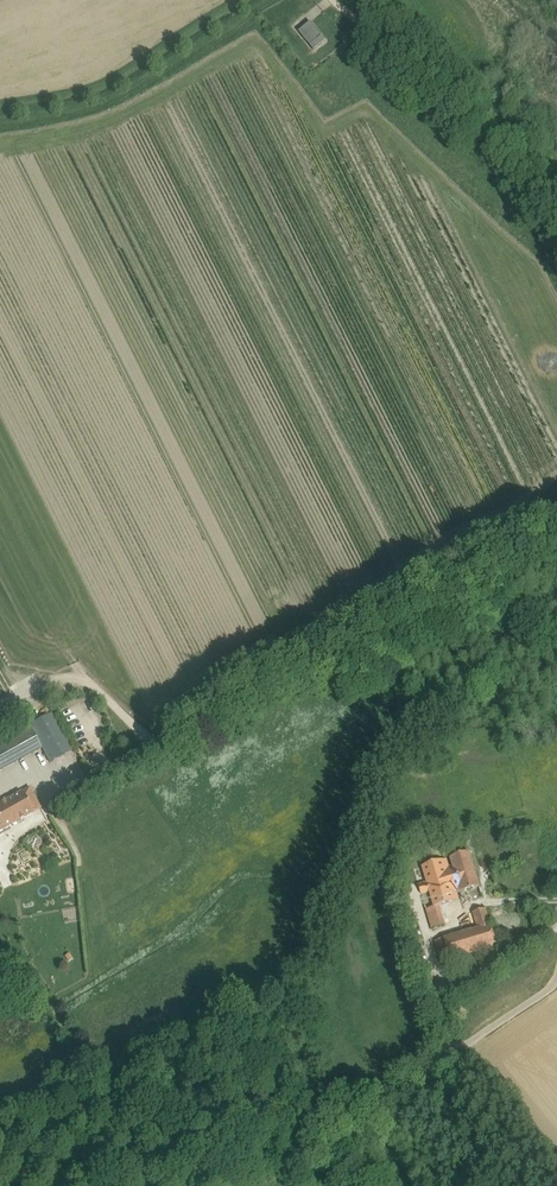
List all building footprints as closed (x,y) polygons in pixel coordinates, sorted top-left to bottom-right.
[(310,23),(299,32),(315,50),(326,41),(322,36),(310,23)] [(53,712),(29,725),(42,748),(49,763),(73,750),(53,712)] [(39,809),(26,786),(0,801),(0,831),(39,809)] [(432,929),(444,926),(446,925),(440,904),(459,897),(457,890),(460,888),(461,892),(480,887),(470,853),(411,870),(416,887),(419,886),(432,929)] [(477,929),(436,941),(442,963),(498,947),(488,908),(473,913),(477,929)]
